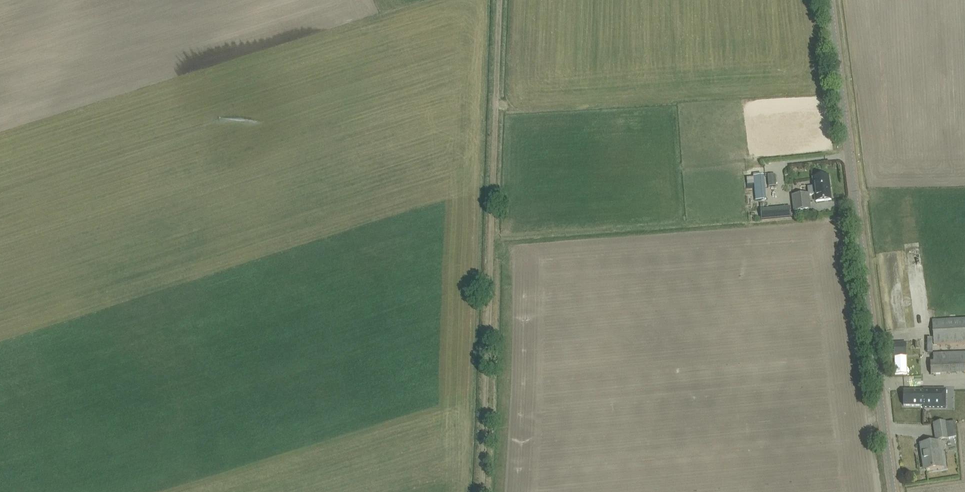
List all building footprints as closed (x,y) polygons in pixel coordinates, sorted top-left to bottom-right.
[(776,175),(768,175),(769,187),(777,186),(776,175)] [(763,200),(761,176),(753,176),(756,201),(763,200)] [(809,194),(797,195),(792,196),(794,211),(811,209),(809,195),(815,195),(816,202),(831,200),(829,176),(813,178),(814,187),(808,187),(809,194)] [(791,206),(760,209),(761,221),(792,218),(791,206)] [(916,273),(918,283),(925,281),(922,272),(916,273)] [(943,320),(933,321),(934,345),(964,343),(964,319),(943,320)] [(917,338),(917,351),(925,351),(925,338),(917,338)] [(933,354),(933,362),(930,362),(931,375),(964,374),(964,353),(933,354)] [(946,408),(946,389),(923,389),(923,391),(904,391),(904,406),(923,406),(923,407),(946,408)] [(936,440),(948,438),(946,422),(934,424),(936,440)] [(922,457),(924,457),(926,470),(943,468),(939,442),(920,445),(922,457)]
